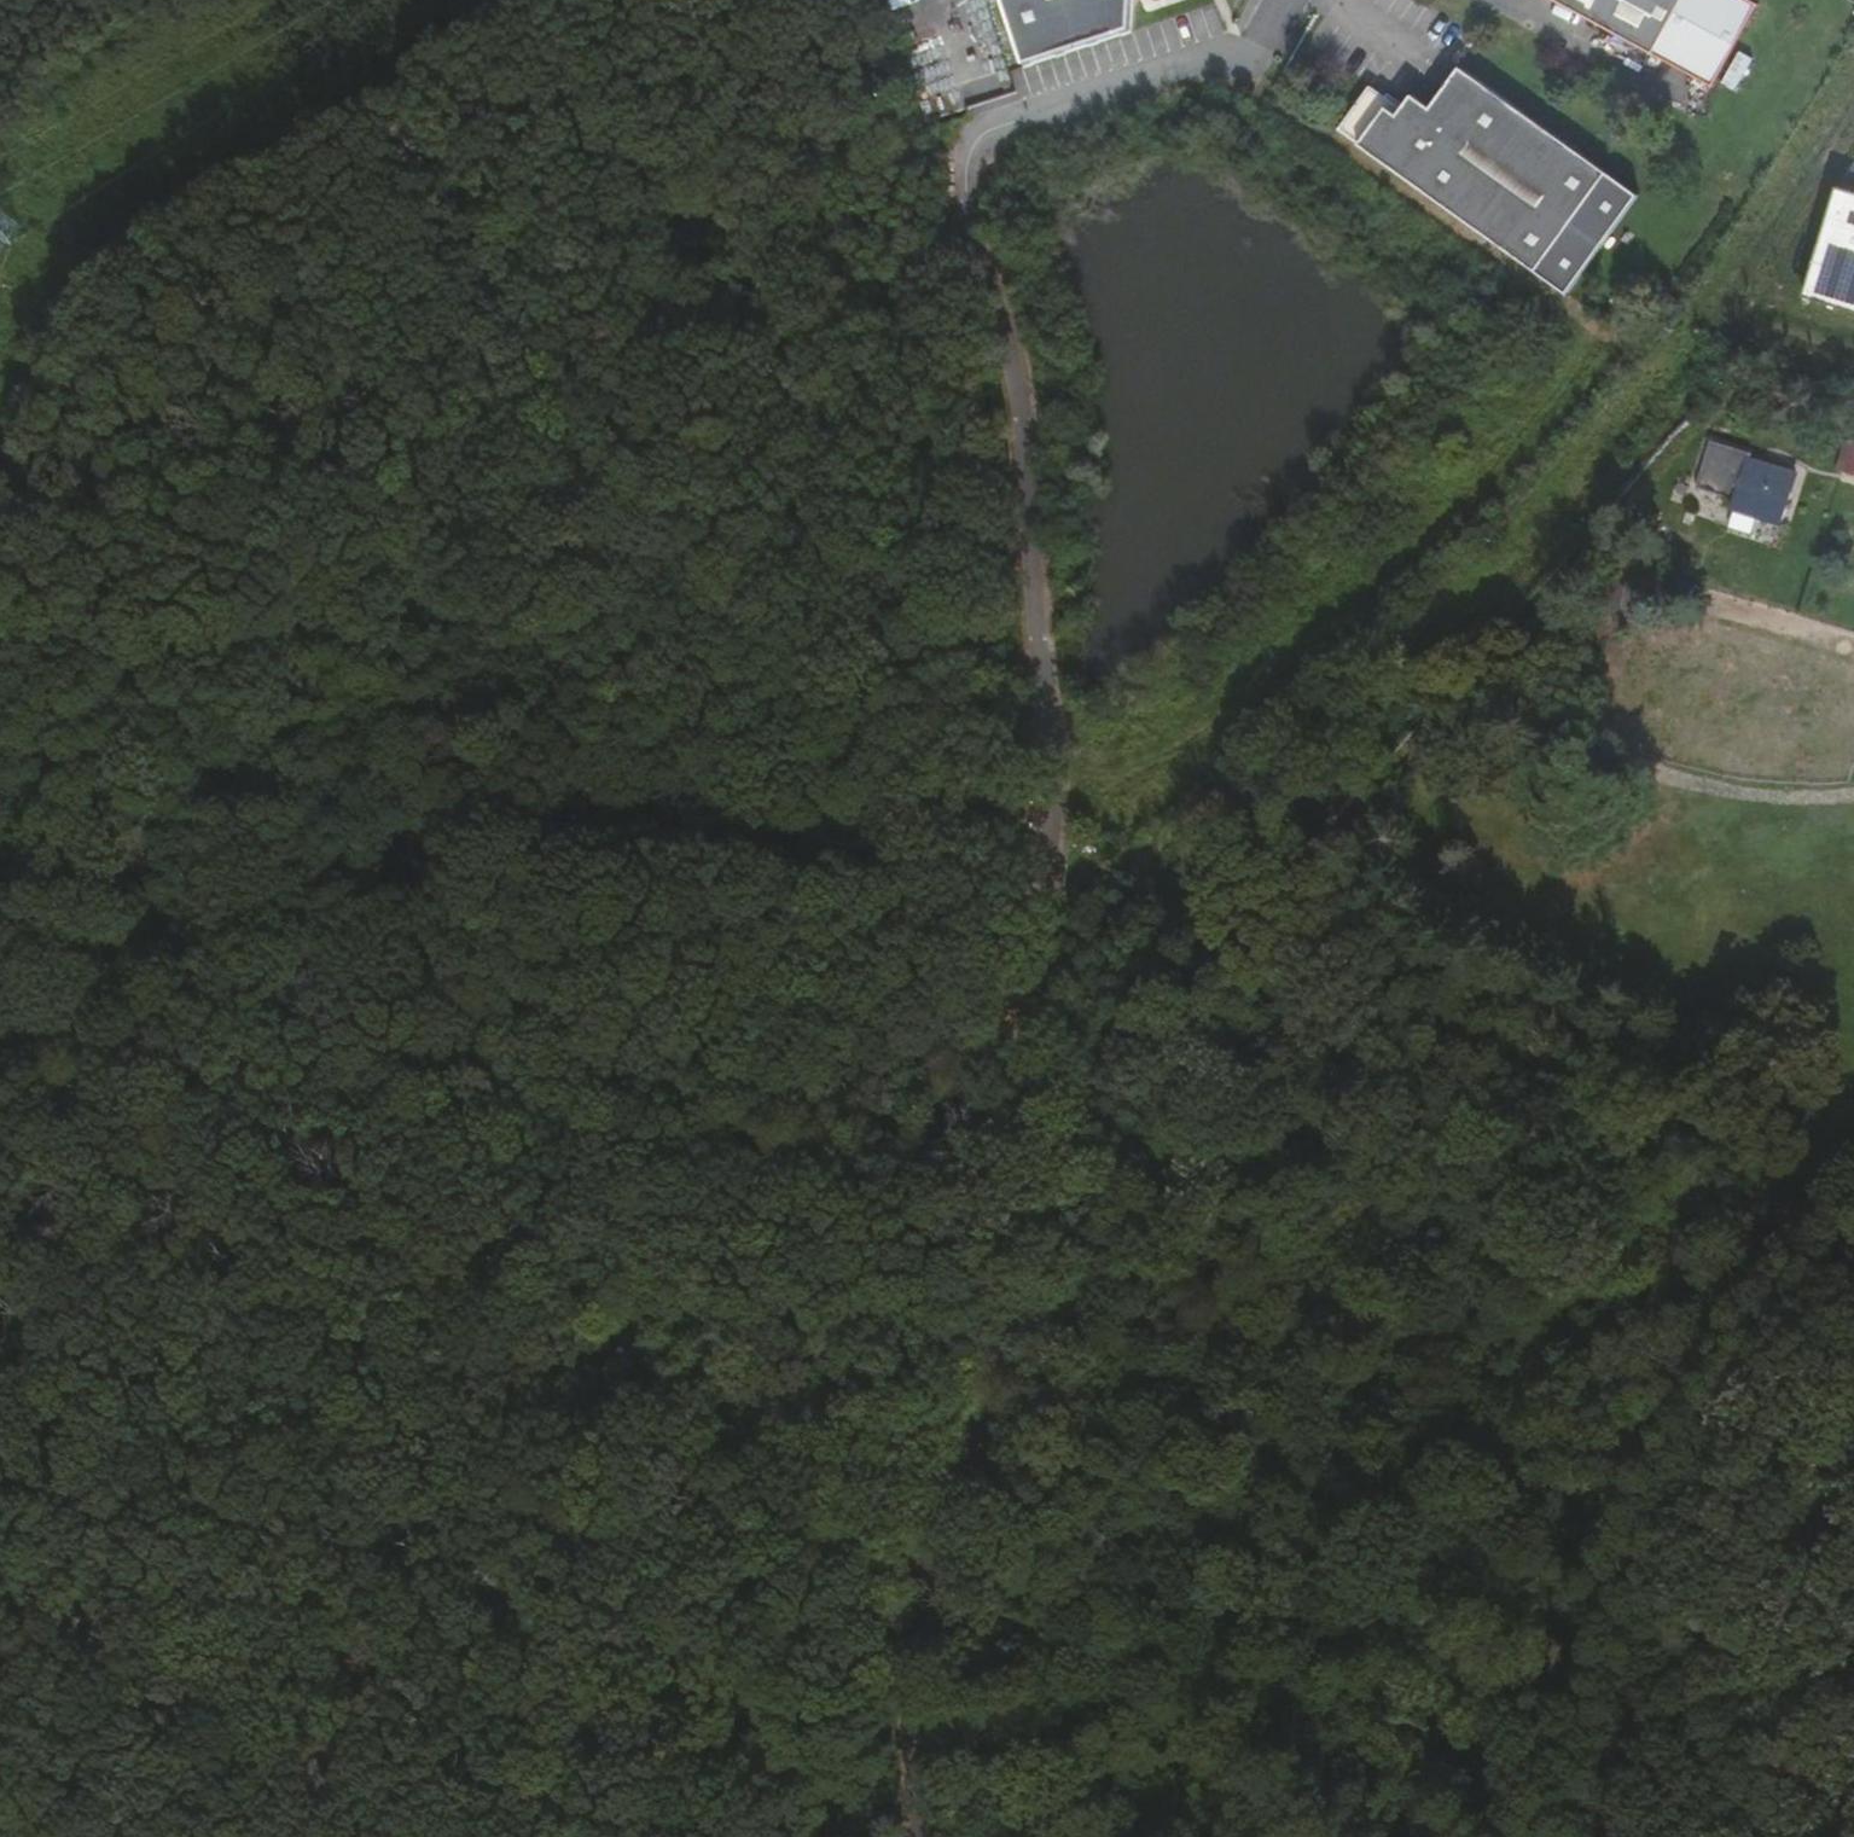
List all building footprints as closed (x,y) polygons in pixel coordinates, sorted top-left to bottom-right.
[(1020,59),(1132,23),(1136,0),(1001,0),(1020,59)] [(1651,53),(1680,0),(1554,0),(1651,53)] [(1393,75),(1360,119),(1553,264),(1627,167),(1483,58),(1453,98),(1435,85),(1424,99),(1393,75)] [(1836,183),(1802,298),(1853,313),(1853,188),(1836,183)] [(1737,510),(1785,528),(1802,482),(1757,465),(1759,459),(1720,444),(1702,489),(1740,504),(1737,510)]
